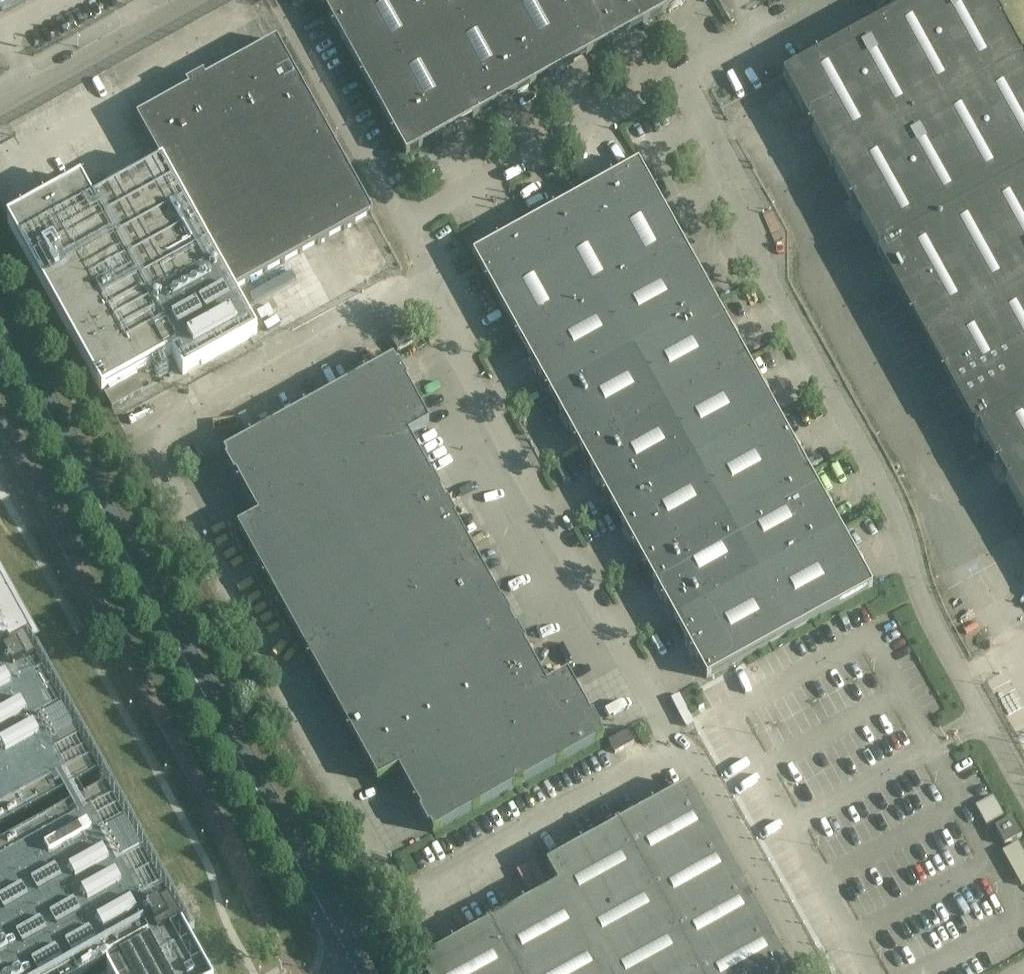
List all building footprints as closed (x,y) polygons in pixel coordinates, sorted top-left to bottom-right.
[(22,0),(0,0),(0,12),(22,0)] [(687,0),(326,0),(322,2),(406,155),(687,0)] [(1023,61),(1023,59),(1023,57),(1022,57),(990,0),(921,0),(877,24),(783,77),(802,112),(812,130),(830,163),(829,163),(831,168),(833,167),(851,200),(860,217),(879,250),(877,251),(880,256),(881,255),(976,425),(974,426),(977,431),(978,430),(995,462),(1006,480),(1023,513),(1022,514),(1023,516),(1023,62),(1023,61)] [(372,215),(297,78),(277,41),(276,40),(205,79),(203,75),(186,85),(188,89),(137,117),(137,118),(137,119),(162,164),(233,291),(372,215)] [(873,587),(780,419),(638,163),(473,254),(707,678),(873,587)] [(233,291),(162,164),(92,202),(81,181),(9,221),(102,391),(134,373),(143,368),(172,352),(184,373),(256,333),(254,331),(255,331),(233,291)] [(416,341),(410,329),(391,339),(398,351),(416,341)] [(429,424),(405,381),(407,380),(398,364),(397,365),(393,359),(308,406),(343,469),(407,434),(408,436),(429,424)] [(144,391),(153,386),(143,368),(134,373),(136,377),(104,395),(112,409),(144,391)] [(343,469),(308,406),(223,453),(226,458),(225,459),(234,476),(236,475),(258,516),(343,469)] [(273,590),(442,497),(440,493),(441,492),(432,475),(430,476),(408,436),(407,434),(343,469),(258,516),(238,527),(273,590)] [(308,654),(477,561),(454,519),(456,518),(447,502),(445,503),(442,497),(273,590),(308,654)] [(343,718),(512,624),(509,618),(511,617),(502,601),(500,602),(477,561),(308,654),(343,718)] [(0,578),(0,660),(21,649),(35,641),(10,597),(0,578)] [(378,781),(398,770),(483,723),(547,688),(546,686),(524,645),(525,644),(516,627),(515,628),(512,624),(343,718),(378,781)] [(21,649),(0,660),(0,845),(64,810),(75,804),(100,790),(24,654),(23,654),(21,649)] [(601,732),(592,716),(591,716),(567,674),(546,686),(547,688),(483,723),(518,786),(603,739),(600,733),(601,732)] [(518,786),(483,723),(398,770),(421,810),(419,811),(428,827),(430,826),(433,833),(518,786)] [(634,743),(628,732),(627,731),(609,741),(615,753),(634,743)] [(689,787),(688,787),(620,824),(619,823),(616,824),(699,973),(792,973),(783,957),(689,787)] [(0,860),(0,973),(201,973),(182,940),(181,938),(106,801),(81,815),(75,804),(64,810),(70,821),(0,860)] [(1022,835),(1012,817),(995,827),(1005,845),(1022,835)] [(616,824),(614,825),(615,827),(548,864),(547,866),(558,885),(608,973),(699,973),(616,824)] [(1023,865),(1023,866),(1023,851),(1016,842),(1003,852),(1017,869),(1023,865)] [(558,885),(491,922),(490,920),(488,922),(517,973),(608,973),(558,885)] [(488,922),(485,923),(487,925),(419,963),(419,964),(424,973),(517,973),(488,922)]
